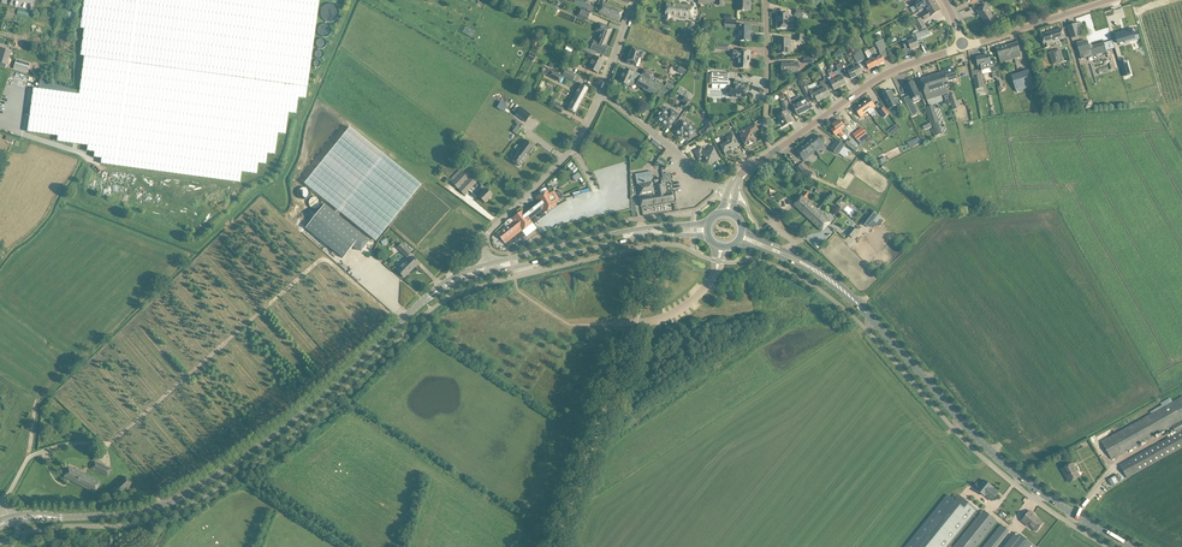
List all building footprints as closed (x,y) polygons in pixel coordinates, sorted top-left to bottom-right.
[(27,132),(58,136),(57,141),(88,145),(87,151),(95,152),(94,157),(102,158),(101,164),(240,183),(242,172),(257,174),(258,163),(266,164),(268,153),(275,154),(278,133),(286,134),(289,113),(296,114),(298,98),(306,99),(308,86),(319,0),(84,0),(80,28),(84,29),(81,55),(84,56),(81,83),(79,95),(33,88),(27,132)] [(592,12),(594,7),(578,0),(575,0),(574,4),(592,12)] [(751,11),(751,0),(740,0),(740,6),(736,6),(736,10),(751,11)] [(926,8),(935,2),(934,0),(922,0),(915,4),(919,11),(925,7),(926,8)] [(596,10),(599,11),(598,13),(606,16),(613,19),(619,22),(623,11),(618,8),(602,2),(602,4),(599,3),(596,10)] [(935,2),(926,8),(927,11),(921,15),(924,20),(940,10),(935,2)] [(665,22),(670,22),(671,16),(693,18),(694,13),(694,7),(667,3),(665,15),(666,15),(665,22)] [(325,9),(323,15),(334,19),(338,7),(329,4),(327,10),(325,9)] [(990,12),(991,12),(986,5),(977,11),(987,26),(995,20),(990,12)] [(580,9),(577,16),(588,20),(591,13),(580,9)] [(795,16),(803,18),(804,12),(796,10),(795,16)] [(778,12),(778,28),(789,28),(794,28),(794,22),(789,22),(789,12),(778,12)] [(914,22),(919,31),(926,27),(921,18),(914,22)] [(1068,27),(1071,38),(1085,34),(1082,22),(1068,27)] [(605,46),(611,29),(599,24),(598,25),(601,26),(599,32),(601,33),(597,43),(593,41),(590,50),(605,55),(608,47),(605,46)] [(736,28),(736,41),(739,41),(746,41),(747,41),(750,41),(750,26),(741,26),(740,26),(737,26),(736,26),(736,28)] [(1041,35),(1045,48),(1050,46),(1049,43),(1066,38),(1063,28),(1041,35)] [(1131,28),(1114,33),(1117,43),(1124,41),(1125,43),(1135,40),(1131,28)] [(687,39),(695,40),(697,30),(688,29),(687,39)] [(902,50),(904,56),(912,52),(911,50),(919,46),(917,41),(916,38),(915,36),(907,40),(902,42),(905,49),(902,50)] [(779,39),(779,54),(791,54),(791,39),(779,39)] [(876,43),(879,51),(886,48),(884,39),(876,43)] [(1078,44),(1077,44),(1081,59),(1107,52),(1104,42),(1089,46),(1088,41),(1085,42),(1084,41),(1078,42),(1078,44)] [(997,49),(998,55),(1001,63),(1021,57),(1017,43),(997,49)] [(7,64),(8,59),(11,60),(14,52),(11,51),(1,48),(0,53),(0,62),(7,64)] [(627,63),(636,66),(639,58),(642,59),(645,53),(632,48),(627,63)] [(873,48),(869,50),(877,66),(885,62),(882,56),(881,55),(878,57),(873,48)] [(861,50),(857,52),(861,61),(865,59),(861,50)] [(877,66),(869,50),(865,52),(870,61),(866,63),(869,70),(877,66)] [(1050,52),(1052,58),(1054,64),(1060,62),(1056,50),(1050,52)] [(739,58),(738,68),(748,69),(749,59),(750,59),(751,51),(739,51),(734,51),(733,58),(739,58)] [(858,62),(861,61),(857,52),(853,54),(857,62),(857,63),(858,62)] [(530,53),(527,58),(529,59),(533,61),(536,56),(532,54),(530,53)] [(593,59),(588,68),(597,73),(604,61),(595,56),(594,56),(589,54),(588,57),(593,59)] [(991,71),(995,70),(993,60),(990,61),(989,55),(976,57),(979,71),(984,70),(991,68),(991,71)] [(845,75),(848,73),(851,79),(857,76),(851,64),(846,66),(842,58),(838,60),(840,64),(843,70),(845,75)] [(851,64),(857,76),(858,76),(859,77),(862,75),(862,74),(863,73),(859,65),(858,65),(857,63),(857,62),(855,63),(853,60),(850,62),(851,64)] [(14,62),(13,65),(12,69),(26,73),(28,66),(14,62)] [(782,63),(782,69),(784,69),(784,70),(785,70),(785,73),(798,73),(798,63),(782,63)] [(1126,64),(1120,66),(1123,78),(1130,76),(1126,64)] [(677,66),(675,71),(682,74),(684,68),(677,66)] [(545,75),(560,82),(563,76),(548,68),(545,75)] [(563,75),(573,81),(576,82),(579,76),(566,69),(563,75)] [(625,69),(619,82),(628,85),(632,87),(635,85),(636,83),(636,84),(656,94),(660,86),(641,76),(642,76),(639,74),(633,71),(633,73),(625,69)] [(921,80),(926,96),(950,88),(948,82),(958,79),(955,69),(921,80)] [(642,75),(650,79),(652,77),(653,74),(644,70),(642,75)] [(838,70),(833,73),(834,75),(840,87),(846,84),(844,79),(842,76),(841,76),(839,72),(838,70)] [(1029,70),(1018,73),(1011,76),(1017,91),(1033,87),(1034,86),(1029,70)] [(834,90),(840,87),(832,72),(829,74),(832,81),(830,82),(834,90)] [(741,86),(741,82),(731,82),(731,86),(728,86),(728,74),(712,73),(712,76),(713,76),(713,82),(725,82),(725,88),(727,88),(727,90),(729,91),(729,97),(746,97),(746,93),(745,93),(745,91),(748,91),(748,86),(741,86)] [(983,88),(981,76),(974,77),(976,89),(983,88)] [(820,85),(817,86),(824,99),(830,96),(826,88),(829,87),(825,80),(819,83),(820,85)] [(665,86),(672,90),(675,85),(667,82),(665,86)] [(910,96),(904,99),(912,116),(918,113),(912,100),(919,96),(913,82),(905,86),(910,96)] [(579,84),(566,108),(575,113),(589,89),(579,84)] [(808,90),(810,94),(813,99),(815,98),(817,102),(824,99),(817,86),(811,89),(811,88),(808,90)] [(902,109),(897,98),(894,99),(890,91),(883,94),(884,97),(885,99),(884,99),(884,100),(887,106),(888,105),(890,109),(895,107),(897,111),(902,109)] [(782,92),(778,94),(781,101),(786,99),(782,92)] [(958,108),(953,94),(950,95),(955,109),(958,108)] [(691,102),(683,96),(681,100),(684,103),(682,106),(685,109),(691,102)] [(808,99),(801,102),(805,112),(813,108),(808,99)] [(870,99),(862,104),(868,111),(869,114),(870,114),(870,115),(875,111),(873,109),(876,107),(870,99)] [(805,112),(801,102),(793,106),(798,115),(805,112)] [(868,111),(862,104),(855,110),(861,118),(864,115),(866,117),(869,114),(868,111)] [(927,108),(932,124),(938,122),(933,106),(927,108)] [(520,107),(515,114),(525,122),(531,115),(520,107)] [(879,111),(884,117),(889,114),(884,107),(879,111)] [(656,118),(668,127),(677,115),(671,110),(670,110),(667,108),(664,111),(662,109),(656,118)] [(779,116),(785,127),(793,123),(787,112),(779,116)] [(860,123),(864,129),(871,123),(867,117),(860,123)] [(703,129),(706,133),(715,128),(710,120),(705,122),(707,126),(703,129)] [(843,133),(847,130),(840,120),(833,125),(835,128),(832,130),(836,136),(839,133),(844,140),(848,136),(847,133),(845,135),(843,133)] [(674,131),(682,137),(684,134),(689,138),(695,130),(681,121),(674,131)] [(512,132),(516,134),(523,125),(519,122),(512,132)] [(746,129),(747,132),(740,135),(743,141),(746,146),(754,142),(752,138),(754,137),(752,133),(758,130),(755,124),(750,127),(746,129)] [(853,134),(860,143),(868,136),(862,128),(853,134)] [(728,142),(721,146),(726,156),(734,152),(732,150),(739,146),(736,141),(733,134),(726,138),(728,142)] [(817,135),(809,142),(812,146),(812,147),(814,149),(814,150),(816,153),(825,145),(817,135)] [(845,144),(847,147),(855,141),(853,138),(845,144)] [(519,147),(521,148),(511,160),(519,166),(534,147),(525,140),(519,147)] [(831,149),(838,154),(844,145),(837,140),(831,149)] [(812,146),(809,142),(796,152),(798,154),(797,154),(800,158),(801,157),(804,161),(812,155),(816,153),(814,150),(814,149),(812,147),(812,146)] [(710,151),(707,152),(705,149),(702,150),(701,148),(695,151),(699,160),(705,157),(707,160),(709,159),(711,164),(719,159),(712,146),(708,148),(710,151)] [(575,172),(578,168),(570,162),(567,166),(575,172)] [(450,180),(464,195),(478,181),(464,168),(463,168),(462,168),(450,180)] [(813,173),(804,169),(803,168),(799,172),(801,174),(811,178),(813,173)] [(662,171),(663,178),(661,178),(659,179),(659,180),(653,181),(651,171),(636,175),(637,184),(636,184),(640,206),(673,201),(671,190),(668,173),(663,174),(662,171)] [(571,177),(575,182),(582,177),(579,172),(571,177)] [(479,197),(480,198),(485,203),(492,195),(486,189),(482,186),(479,189),(483,193),(479,197)] [(519,227),(522,230),(521,231),(526,237),(536,228),(530,220),(542,210),(544,212),(556,206),(553,201),(558,198),(558,199),(554,191),(550,194),(548,191),(536,198),(537,200),(523,211),(523,210),(512,219),(511,218),(507,221),(510,223),(508,224),(507,222),(504,224),(505,227),(497,233),(503,241),(519,227)] [(798,200),(794,205),(809,219),(818,210),(814,207),(807,200),(808,199),(807,197),(810,194),(807,191),(802,196),(798,200)] [(850,201),(843,208),(852,217),(860,210),(850,201)] [(324,205),(306,228),(343,258),(353,246),(358,250),(360,249),(362,250),(369,241),(324,205)] [(831,222),(818,210),(809,219),(822,231),(831,222)] [(872,210),(862,223),(867,227),(877,214),(872,210)] [(847,234),(852,238),(858,231),(853,227),(847,234)] [(400,273),(404,278),(417,264),(408,255),(411,253),(404,246),(401,243),(397,248),(400,250),(408,259),(397,270),(400,273)] [(1112,459),(1124,453),(1172,426),(1176,434),(1120,465),(1127,478),(1181,448),(1181,397),(1113,435),(1102,441),(1112,459)] [(91,469),(108,477),(112,469),(94,461),(91,469)] [(1062,469),(1065,474),(1066,473),(1071,482),(1080,477),(1072,463),(1062,469)] [(64,477),(95,493),(100,483),(69,467),(64,477)] [(110,491),(117,498),(132,483),(126,477),(110,491)] [(989,485),(990,484),(984,480),(980,484),(981,485),(977,490),(984,496),(985,495),(992,501),(999,493),(989,485)] [(978,510),(960,496),(955,501),(948,495),(906,546),(948,546),(977,510),(978,510)] [(954,546),(975,546),(997,521),(983,510),(954,546)] [(1023,520),(1037,531),(1043,523),(1033,515),(1034,514),(1030,511),(1023,520)] [(1001,525),(983,546),(996,546),(1009,531),(1001,525)] [(1020,534),(1018,538),(1014,535),(1005,546),(1036,546),(1020,534)]
